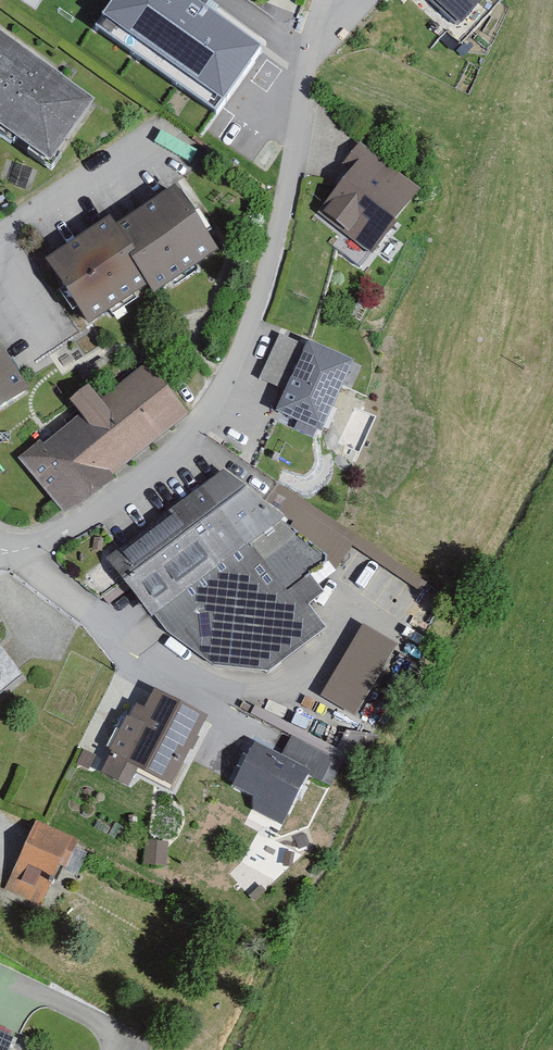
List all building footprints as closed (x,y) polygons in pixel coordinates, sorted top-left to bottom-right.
[(213,0),(101,0),(97,5),(216,108),(267,44),(213,0)] [(463,26),(486,0),(432,0),(463,26)] [(0,33),(0,131),(50,169),(97,106),(0,33)] [(418,199),(366,162),(324,220),(376,258),(418,199)] [(225,254),(182,191),(154,209),(120,232),(114,223),(82,244),(51,265),(94,329),(153,289),(159,298),(225,254)] [(337,363),(280,334),(263,366),(279,375),(263,407),(304,428),(337,363)] [(0,348),(0,417),(33,395),(0,348)] [(191,418),(151,365),(101,402),(94,392),(74,406),(83,419),(45,448),(41,443),(19,459),(65,520),(117,481),(113,476),(191,418)] [(334,551),(240,441),(117,544),(178,616),(218,654),(273,662),(328,615),(311,595),(332,577),(320,563),(334,551)] [(398,652),(365,632),(325,699),(357,719),(398,652)] [(23,678),(0,650),(0,697),(23,678)] [(178,790),(212,721),(156,694),(147,714),(135,708),(102,777),(131,791),(140,772),(178,790)] [(332,764),(290,743),(283,758),(258,746),(234,793),(256,804),(252,814),(284,829),(310,777),(323,783),(332,764)] [(77,845),(39,827),(9,891),(47,909),(77,845)]
